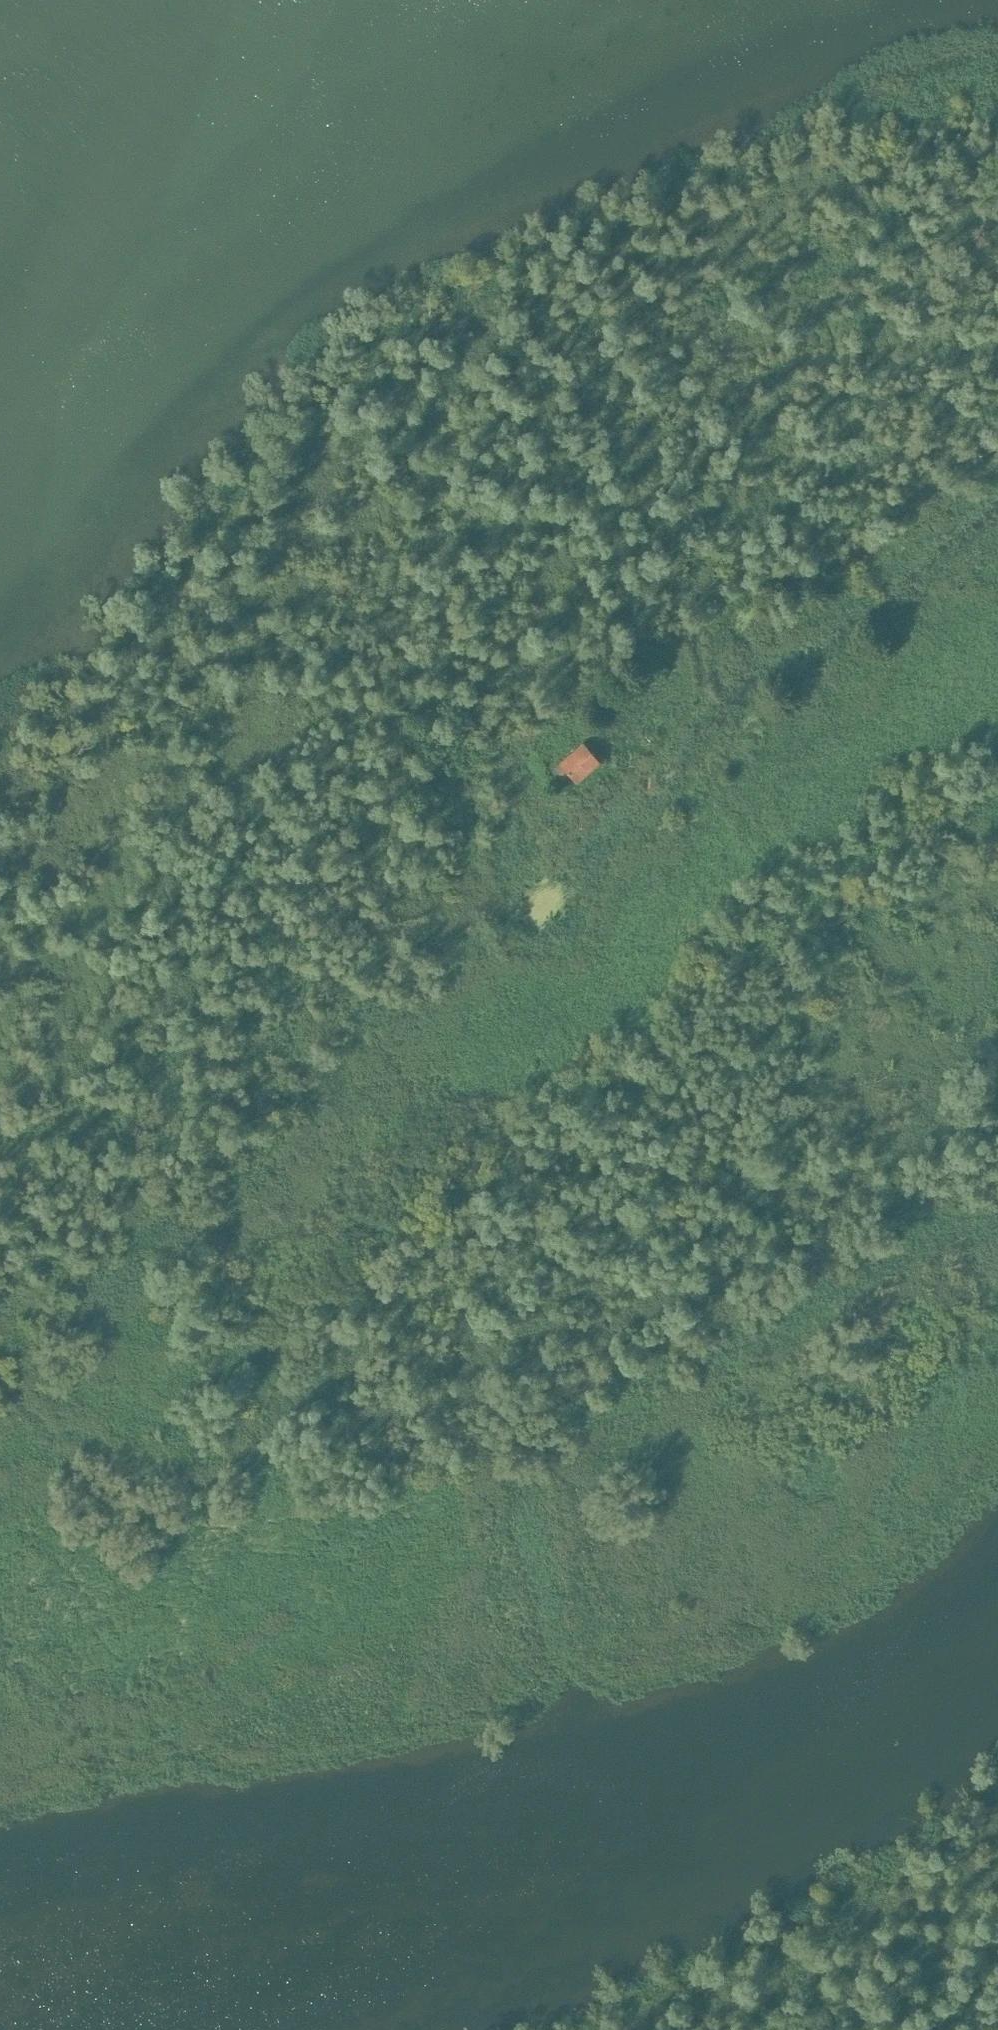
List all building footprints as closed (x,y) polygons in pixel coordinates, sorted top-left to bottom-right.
[(603,763),(584,741),(561,762),(579,783),(603,763)]
